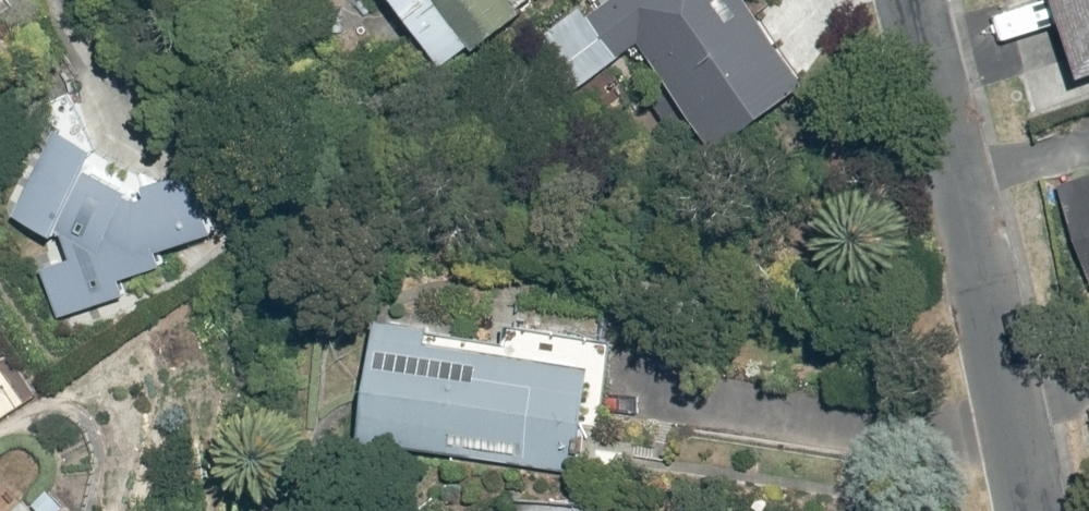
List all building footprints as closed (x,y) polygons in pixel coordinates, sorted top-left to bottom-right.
[(450,66),(484,40),(493,52),(540,16),(531,5),(538,0),(401,0),(450,66)] [(589,14),(622,61),(647,43),(656,57),(646,64),(673,105),(685,98),(723,155),(816,94),(753,0),(612,0),(589,14)] [(1088,71),(1088,0),(1065,0),(1088,71)] [(575,11),(539,37),(577,90),(613,64),(575,11)] [(12,63),(0,47),(0,71),(12,63)] [(104,143),(63,128),(19,213),(61,234),(70,235),(74,260),(45,269),(60,317),(129,296),(124,278),(171,263),(168,251),(225,233),(206,172),(151,189),(154,199),(137,204),(132,187),(93,173),(104,143)] [(1066,185),(1088,262),(1088,178),(1066,185)] [(386,312),(370,442),(589,470),(594,430),(603,431),(615,339),(509,326),(507,340),(439,332),(441,319),(386,312)] [(20,501),(10,510),(31,510),(20,501)]
